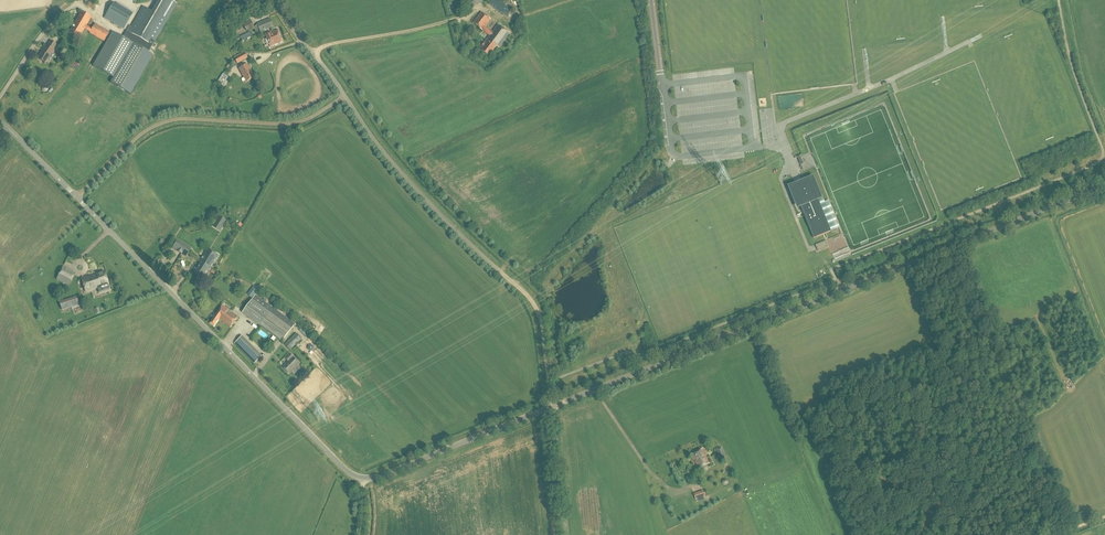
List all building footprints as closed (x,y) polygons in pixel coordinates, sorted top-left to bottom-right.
[(175,2),(171,0),(159,0),(153,12),(143,6),(131,27),(128,25),(125,30),(126,31),(122,37),(149,53),(153,46),(152,46),(177,3),(175,2)] [(470,9),(482,2),(481,0),(466,0),(470,9)] [(505,4),(500,0),(490,0),(488,3),(502,14),(502,13),(507,17),(515,7),(507,1),(505,4)] [(104,18),(123,29),(133,12),(118,3),(117,4),(113,2),(104,18)] [(92,28),(87,24),(91,17),(81,11),(69,33),(78,38),(84,29),(90,32),(89,33),(104,41),(109,32),(97,25),(97,24),(95,23),(92,28)] [(483,30),(490,35),(479,49),(489,57),(497,46),(499,48),(510,34),(498,24),(492,32),(485,27),(491,19),(481,12),(473,23),(483,30)] [(257,23),(260,32),(273,27),(270,18),(257,23)] [(243,25),(246,31),(255,27),(251,21),(243,25)] [(280,35),(278,29),(266,34),(270,47),(282,42),(280,35)] [(113,32),(107,43),(93,66),(113,78),(110,83),(130,95),(153,55),(149,53),(122,37),(113,32)] [(249,32),(240,36),(243,42),(252,37),(249,32)] [(38,58),(45,63),(47,60),(54,51),(53,50),(57,44),(50,40),(46,46),(45,45),(43,50),(44,50),(38,58)] [(235,58),(235,59),(231,61),(234,65),(238,63),(248,57),(245,53),(235,58)] [(80,65),(75,61),(70,66),(75,70),(80,65)] [(247,64),(245,65),(239,69),(247,82),(255,77),(247,64)] [(794,182),(791,183),(804,216),(814,238),(823,235),(826,234),(835,230),(824,202),(814,178),(805,181),(802,182),(801,179),(794,182)] [(219,218),(214,226),(221,231),(226,222),(219,218)] [(172,248),(185,257),(191,248),(177,240),(172,248)] [(825,241),(815,245),(817,249),(818,251),(827,247),(825,241)] [(209,249),(201,261),(200,263),(201,263),(195,273),(203,278),(208,270),(209,271),(219,255),(209,249)] [(75,273),(63,266),(56,280),(68,286),(75,273)] [(105,272),(96,275),(96,274),(81,278),(86,292),(100,287),(100,285),(108,282),(105,272)] [(256,295),(252,299),(242,313),(282,342),(292,329),(296,324),(256,295)] [(79,305),(77,297),(59,303),(62,311),(79,305)] [(223,305),(217,313),(210,324),(214,327),(219,319),(231,327),(238,317),(229,310),(229,309),(223,305)] [(267,339),(269,336),(263,330),(261,333),(267,339)] [(243,336),(235,343),(254,363),(262,356),(243,336)] [(292,337),(288,341),(292,346),(297,342),(292,337)] [(312,352),(317,358),(322,353),(317,347),(312,352)] [(294,357),(291,354),(286,359),(289,361),(283,367),(289,374),(300,363),(294,357)] [(698,469),(702,467),(704,470),(705,471),(708,470),(708,468),(707,464),(710,463),(705,455),(706,455),(703,448),(690,455),(694,462),(694,461),(698,469)] [(716,450),(720,460),(726,457),(722,448),(716,450)] [(703,490),(693,493),(696,500),(700,498),(701,500),(705,499),(704,497),(705,496),(703,490)]
